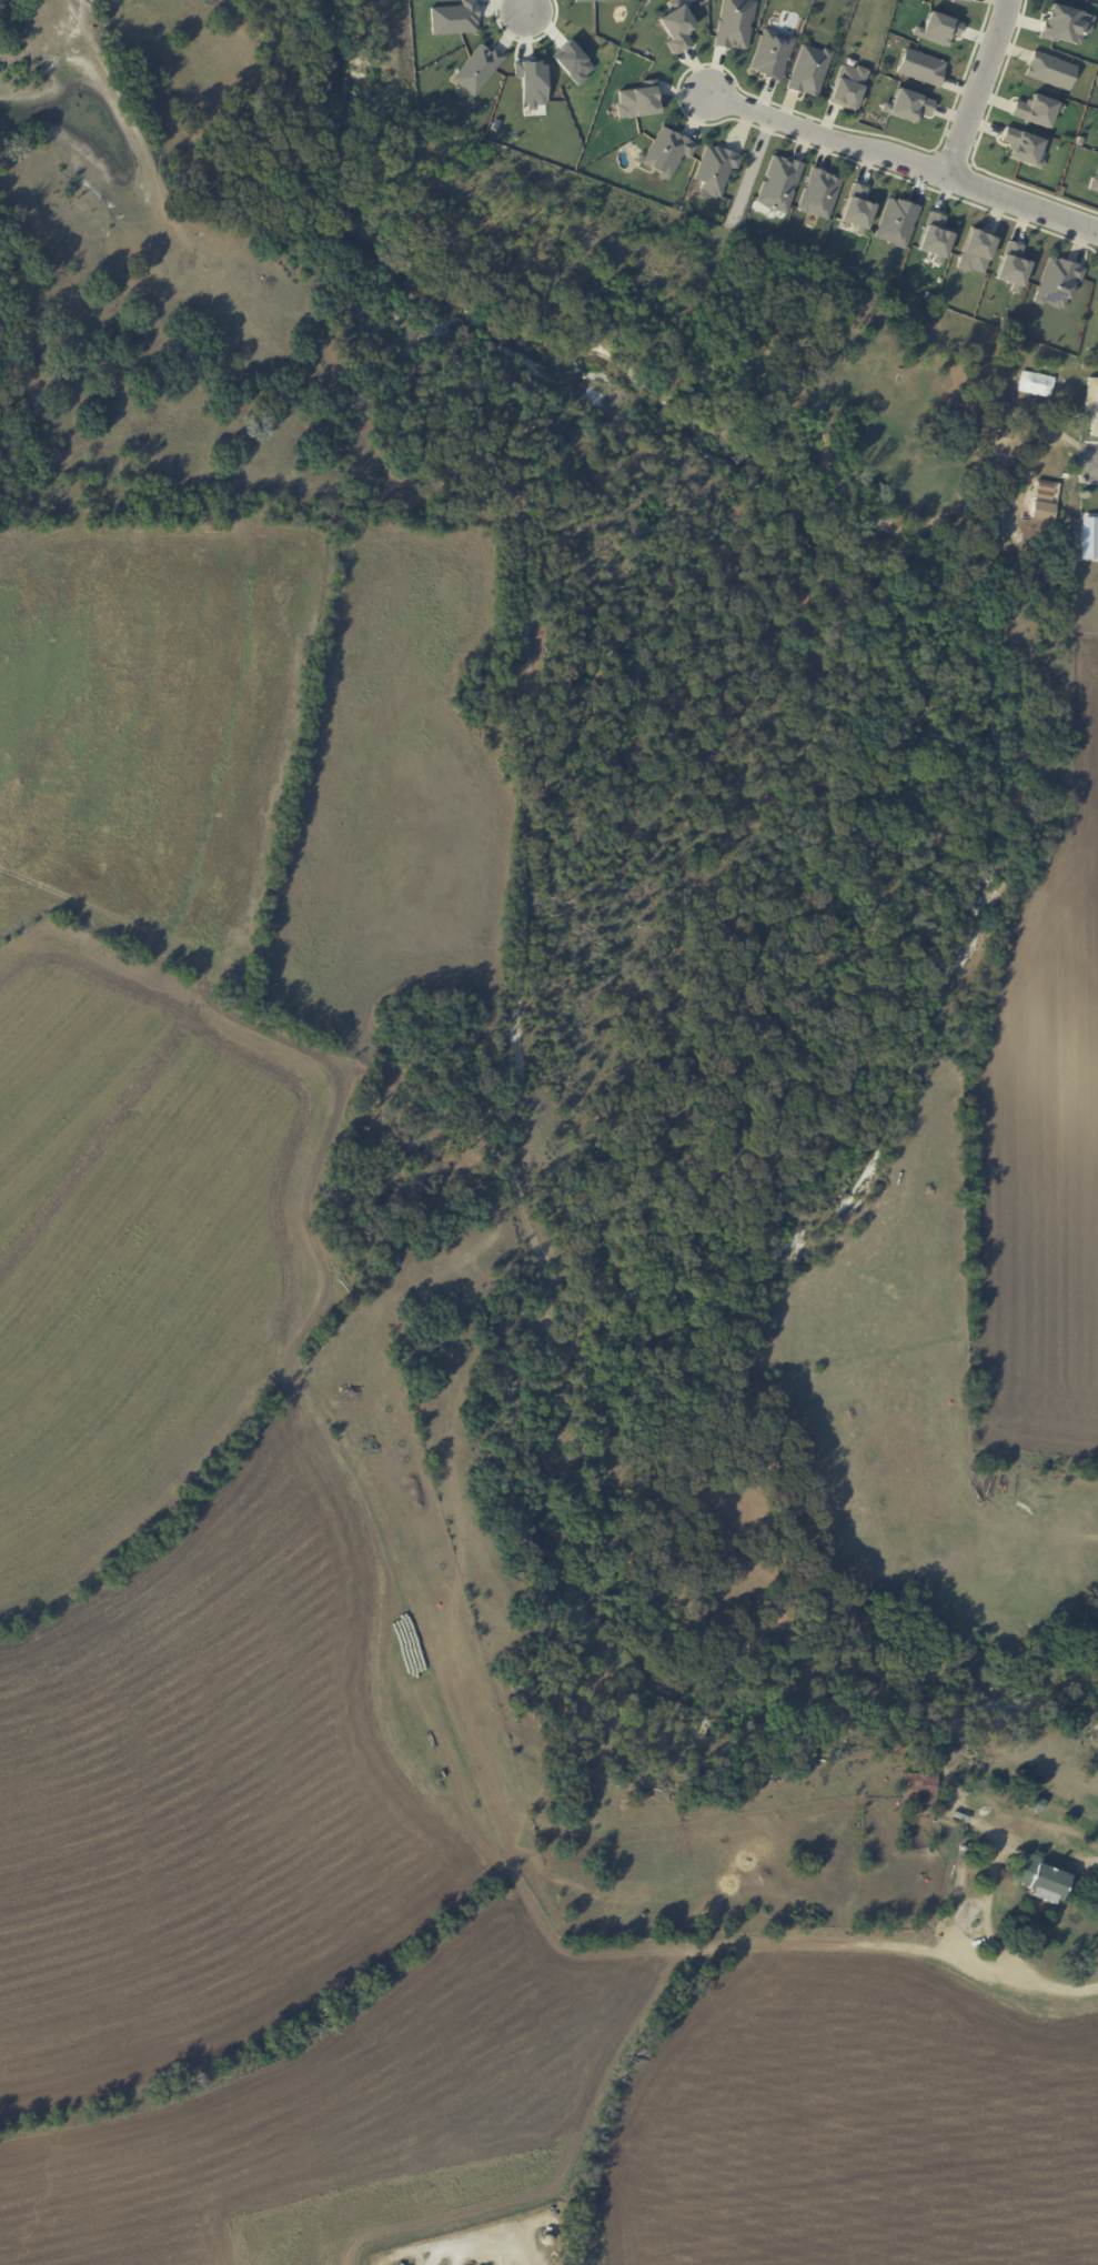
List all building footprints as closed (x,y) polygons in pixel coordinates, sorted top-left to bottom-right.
[(433,32),(479,31),(482,0),(463,0),(464,3),(431,7),(433,32)] [(747,49),(754,0),(721,0),(715,45),(747,49)] [(1078,46),(1082,32),(1090,33),(1094,14),(1048,3),(1040,36),(1078,46)] [(657,16),(669,39),(666,41),(673,55),(692,45),(686,32),(695,28),(683,4),(657,16)] [(963,22),(928,11),(923,28),(915,25),(912,35),(948,46),(952,34),(958,36),(963,22)] [(794,37),(763,27),(750,69),(781,79),(794,37)] [(552,56),(573,38),(598,63),(580,85),(552,56)] [(454,78),(482,43),(490,50),(495,44),(508,53),(476,94),(454,78)] [(787,87),(817,97),(832,50),(823,47),(822,50),(801,43),(787,87)] [(947,61),(904,47),(896,73),(938,87),(947,61)] [(1024,75),(1068,90),(1077,65),(1033,50),(1024,75)] [(515,61),(543,60),(544,64),(550,63),(551,102),(523,104),(523,78),(517,78),(515,61)] [(867,70),(841,62),(828,101),(854,110),(867,70)] [(616,90),(619,118),(660,113),(657,79),(641,81),(641,87),(616,90)] [(916,123),(920,112),(929,115),(934,100),(896,87),(887,113),(916,123)] [(1061,113),(1063,102),(1029,94),(1027,103),(1014,100),(1010,117),(1049,127),(1053,111),(1061,113)] [(682,154),(689,158),(697,144),(662,125),(641,163),(669,179),(682,154)] [(1041,167),(1043,160),(1038,158),(1043,137),(1004,128),(1000,142),(1012,145),(1008,159),(1041,167)] [(694,179),(701,181),(698,191),(721,198),(729,168),(736,170),(741,154),(704,144),(694,179)] [(787,213),(802,163),(771,154),(756,204),(787,213)] [(1097,193),(1097,164),(1096,163),(1089,190),(1097,193)] [(798,210),(829,219),(841,177),(810,168),(798,210)] [(864,236),(874,204),(863,201),(868,187),(852,182),(839,221),(857,226),(854,233),(864,236)] [(875,238),(906,248),(919,206),(888,196),(875,238)] [(945,216),(930,210),(916,249),(933,255),(931,262),(941,265),(954,229),(942,225),(945,216)] [(996,235),(969,227),(957,267),(984,275),(996,235)] [(1019,294),(1030,262),(1019,258),(1023,244),(1008,239),(995,278),(1012,284),(1009,291),(1019,294)] [(1063,310),(1073,280),(1080,282),(1085,267),(1048,255),(1033,301),(1063,310)] [(1062,373),(1029,372),(1028,392),(1061,393),(1062,373)] [(1097,559),(1097,525),(1080,525),(1080,558),(1097,559)] [(1073,1870),(1020,1852),(1011,1881),(1031,1887),(1029,1894),(1061,1905),(1073,1870)]
